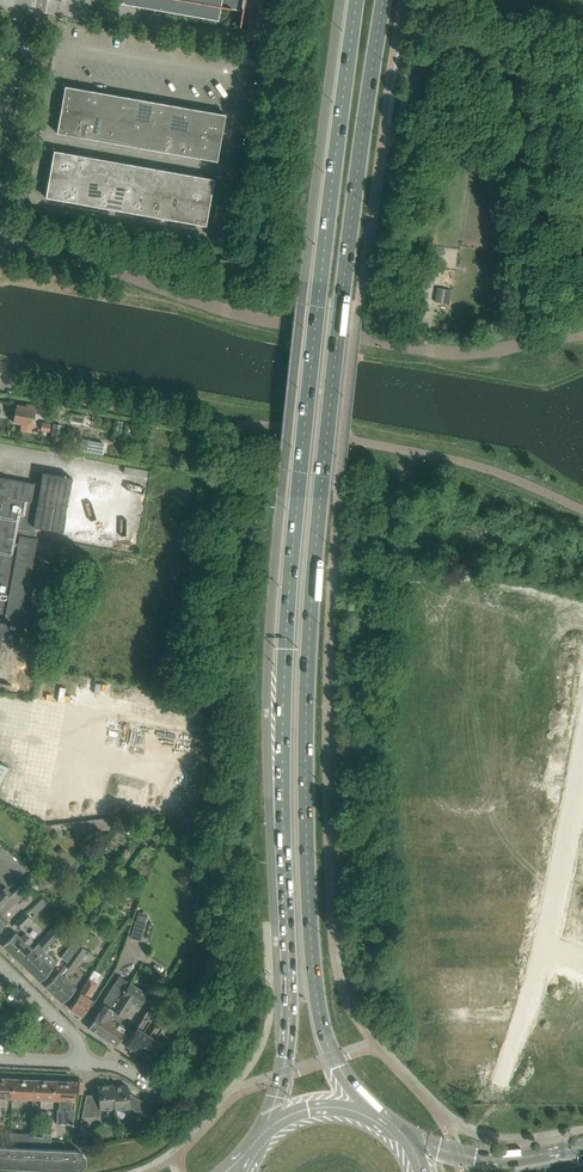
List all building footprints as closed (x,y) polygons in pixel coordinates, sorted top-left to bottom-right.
[(113,1),(218,20),(220,6),(242,10),(239,25),(240,25),(243,8),(242,8),(244,0),(113,0),(113,1)] [(65,85),(61,109),(84,113),(88,89),(65,85)] [(105,92),(88,89),(84,113),(101,116),(105,92)] [(101,116),(118,119),(122,95),(105,92),(101,116)] [(140,98),(122,95),(118,119),(136,122),(140,98)] [(136,122),(153,125),(157,101),(140,98),(136,122)] [(174,104),(157,101),(153,125),(170,128),(174,104)] [(170,128),(187,131),(191,107),(174,104),(170,128)] [(208,110),(191,107),(187,131),(204,134),(208,110)] [(57,132),(80,136),(84,113),(61,109),(57,132)] [(204,134),(221,137),(225,113),(208,110),(204,134)] [(101,116),(84,113),(80,136),(97,139),(101,116)] [(118,119),(101,116),(97,139),(114,142),(118,119)] [(136,122),(118,119),(114,142),(131,145),(136,122)] [(153,125),(136,122),(131,145),(149,148),(153,125)] [(149,148),(166,151),(170,128),(153,125),(149,148)] [(187,131),(170,128),(166,151),(183,154),(187,131)] [(183,154),(200,157),(204,134),(187,131),(183,154)] [(200,157),(203,158),(217,160),(221,137),(204,134),(200,157)] [(54,150),(52,158),(50,173),(73,177),(77,154),(54,150)] [(90,180),(94,157),(77,154),(73,177),(90,180)] [(107,183),(111,160),(94,157),(90,180),(107,183)] [(124,186),(128,163),(111,160),(107,183),(124,186)] [(141,189),(145,166),(128,163),(124,186),(141,189)] [(158,192),(163,169),(145,166),(141,189),(158,192)] [(176,195),(180,172),(163,169),(158,192),(176,195)] [(193,198),(197,175),(180,172),(176,195),(193,198)] [(73,177),(50,173),(45,197),(69,201),(73,177)] [(193,198),(210,201),(214,178),(197,175),(193,198)] [(73,177),(69,201),(86,204),(90,180),(73,177)] [(90,180),(86,204),(103,207),(107,183),(90,180)] [(107,183),(103,207),(120,210),(124,186),(107,183)] [(124,186),(120,210),(137,213),(141,189),(124,186)] [(141,189),(137,213),(154,216),(158,192),(141,189)] [(158,192),(154,216),(171,219),(176,195),(158,192)] [(176,195),(171,219),(189,222),(193,198),(176,195)] [(193,198),(189,222),(206,225),(210,201),(193,198)] [(219,269),(238,273),(241,262),(221,258),(219,269)] [(437,287),(436,301),(451,302),(452,289),(437,287)] [(13,422),(21,423),(20,429),(31,431),(36,405),(26,404),(25,406),(16,404),(13,422)] [(61,424),(53,423),(50,441),(57,443),(61,424)] [(3,639),(16,641),(38,611),(40,597),(29,596),(38,537),(32,533),(37,526),(106,537),(115,482),(78,476),(43,471),(42,482),(0,476),(0,658),(3,639)] [(123,538),(122,550),(137,552),(139,539),(123,538)] [(70,688),(72,673),(54,671),(52,686),(70,688)] [(11,768),(0,761),(0,786),(11,768)] [(113,817),(80,821),(81,831),(107,829),(113,817)] [(9,896),(8,895),(11,893),(5,887),(0,892),(0,905),(9,896)] [(9,896),(0,905),(0,928),(8,920),(2,915),(21,895),(15,889),(9,896)] [(36,911),(46,902),(43,897),(32,907),(36,911)] [(15,923),(20,928),(31,918),(25,912),(15,923)] [(136,919),(133,937),(144,938),(147,921),(136,919)] [(32,949),(20,962),(40,981),(52,968),(50,965),(54,961),(43,951),(45,950),(44,949),(54,939),(57,936),(60,932),(54,926),(51,930),(32,949)] [(3,945),(20,962),(32,949),(28,945),(32,941),(24,933),(20,937),(15,932),(3,945)] [(73,941),(62,957),(67,960),(78,945),(73,941)] [(55,976),(45,986),(62,1002),(76,988),(61,974),(67,967),(71,970),(86,948),(79,944),(78,945),(67,960),(66,961),(67,962),(63,966),(55,976)] [(104,974),(99,982),(105,985),(110,977),(104,974)] [(88,1028),(97,1033),(107,1016),(109,1017),(114,1010),(113,1009),(130,982),(119,975),(97,1010),(99,1011),(88,1028)] [(89,977),(70,1008),(82,1015),(92,999),(88,996),(96,982),(95,982),(97,979),(94,978),(93,980),(89,977)] [(97,1033),(116,1045),(127,1027),(119,1022),(132,1002),(139,1007),(147,993),(130,982),(113,1009),(114,1010),(109,1017),(107,1016),(97,1033)] [(126,1043),(139,1052),(150,1035),(144,1031),(156,1011),(149,1007),(126,1043)] [(5,1031),(5,1025),(6,1025),(10,1023),(10,1018),(7,1015),(0,1014),(0,1031),(5,1031)] [(162,1015),(150,1035),(139,1052),(151,1059),(155,1052),(161,1043),(155,1039),(168,1019),(162,1015)] [(164,1038),(161,1043),(155,1052),(163,1057),(172,1043),(164,1038)] [(12,1097),(13,1078),(0,1077),(0,1096),(12,1097)] [(12,1097),(32,1098),(33,1079),(13,1078),(12,1097)] [(53,1107),(53,1099),(54,1080),(33,1079),(32,1098),(41,1098),(41,1107),(53,1107)] [(57,1123),(73,1124),(75,1091),(76,1081),(54,1080),(53,1099),(59,1099),(58,1108),(57,1108),(57,1123)] [(83,1081),(76,1081),(75,1091),(83,1091),(83,1081)] [(115,1108),(112,1084),(97,1086),(98,1093),(86,1095),(82,1115),(82,1117),(100,1115),(101,1108),(114,1106),(115,1108)] [(113,1084),(112,1084),(115,1108),(129,1107),(144,1115),(152,1101),(145,1096),(141,1101),(130,1094),(129,1094),(128,1086),(125,1086),(125,1084),(113,1086),(113,1084)] [(10,1131),(10,1142),(30,1143),(31,1134),(31,1132),(10,1131)] [(41,1134),(31,1134),(30,1143),(50,1144),(50,1131),(42,1131),(42,1135),(41,1135),(41,1134)] [(82,1133),(78,1132),(76,1145),(87,1146),(86,1136),(82,1133)] [(76,1170),(77,1170),(79,1170),(80,1169),(82,1168),(83,1167),(84,1166),(84,1165),(85,1164),(85,1162),(85,1160),(85,1158),(85,1157),(84,1156),(84,1155),(84,1154),(82,1152),(81,1151),(79,1150),(78,1150),(77,1150),(76,1149),(76,1150),(75,1150),(0,1146),(0,1166),(76,1170)]
